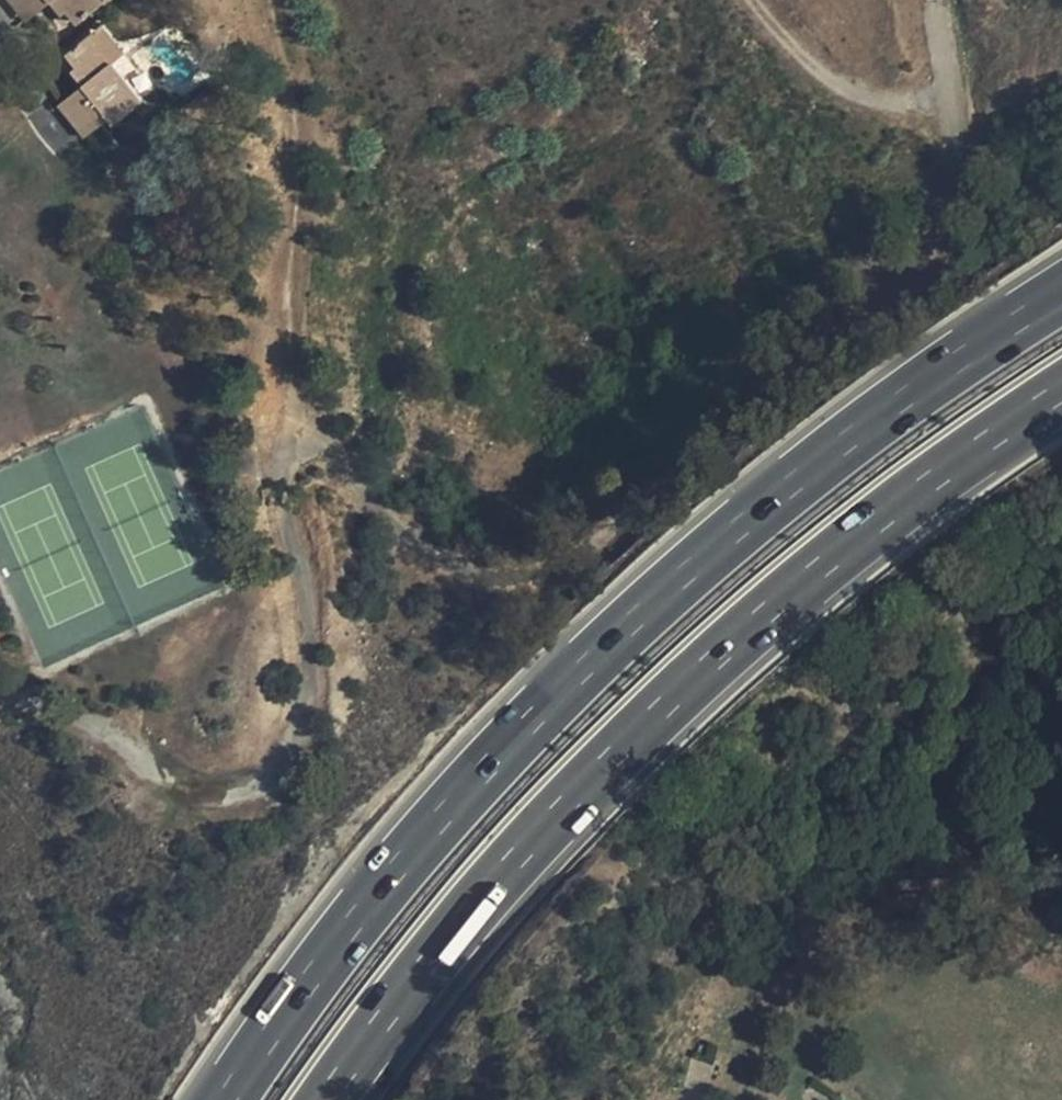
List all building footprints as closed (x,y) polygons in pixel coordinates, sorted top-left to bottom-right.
[(18,13),(38,0),(8,0),(18,13)] [(18,13),(24,22),(51,3),(49,0),(38,0),(18,13)] [(51,3),(60,14),(65,11),(76,24),(100,6),(95,0),(49,0),(51,3)] [(104,25),(90,34),(111,63),(124,54),(104,25)] [(90,34),(65,53),(76,69),(71,73),(80,85),(85,93),(63,110),(83,135),(106,118),(110,124),(139,101),(111,63),(90,34)] [(57,102),(63,110),(85,93),(80,85),(57,102)]
